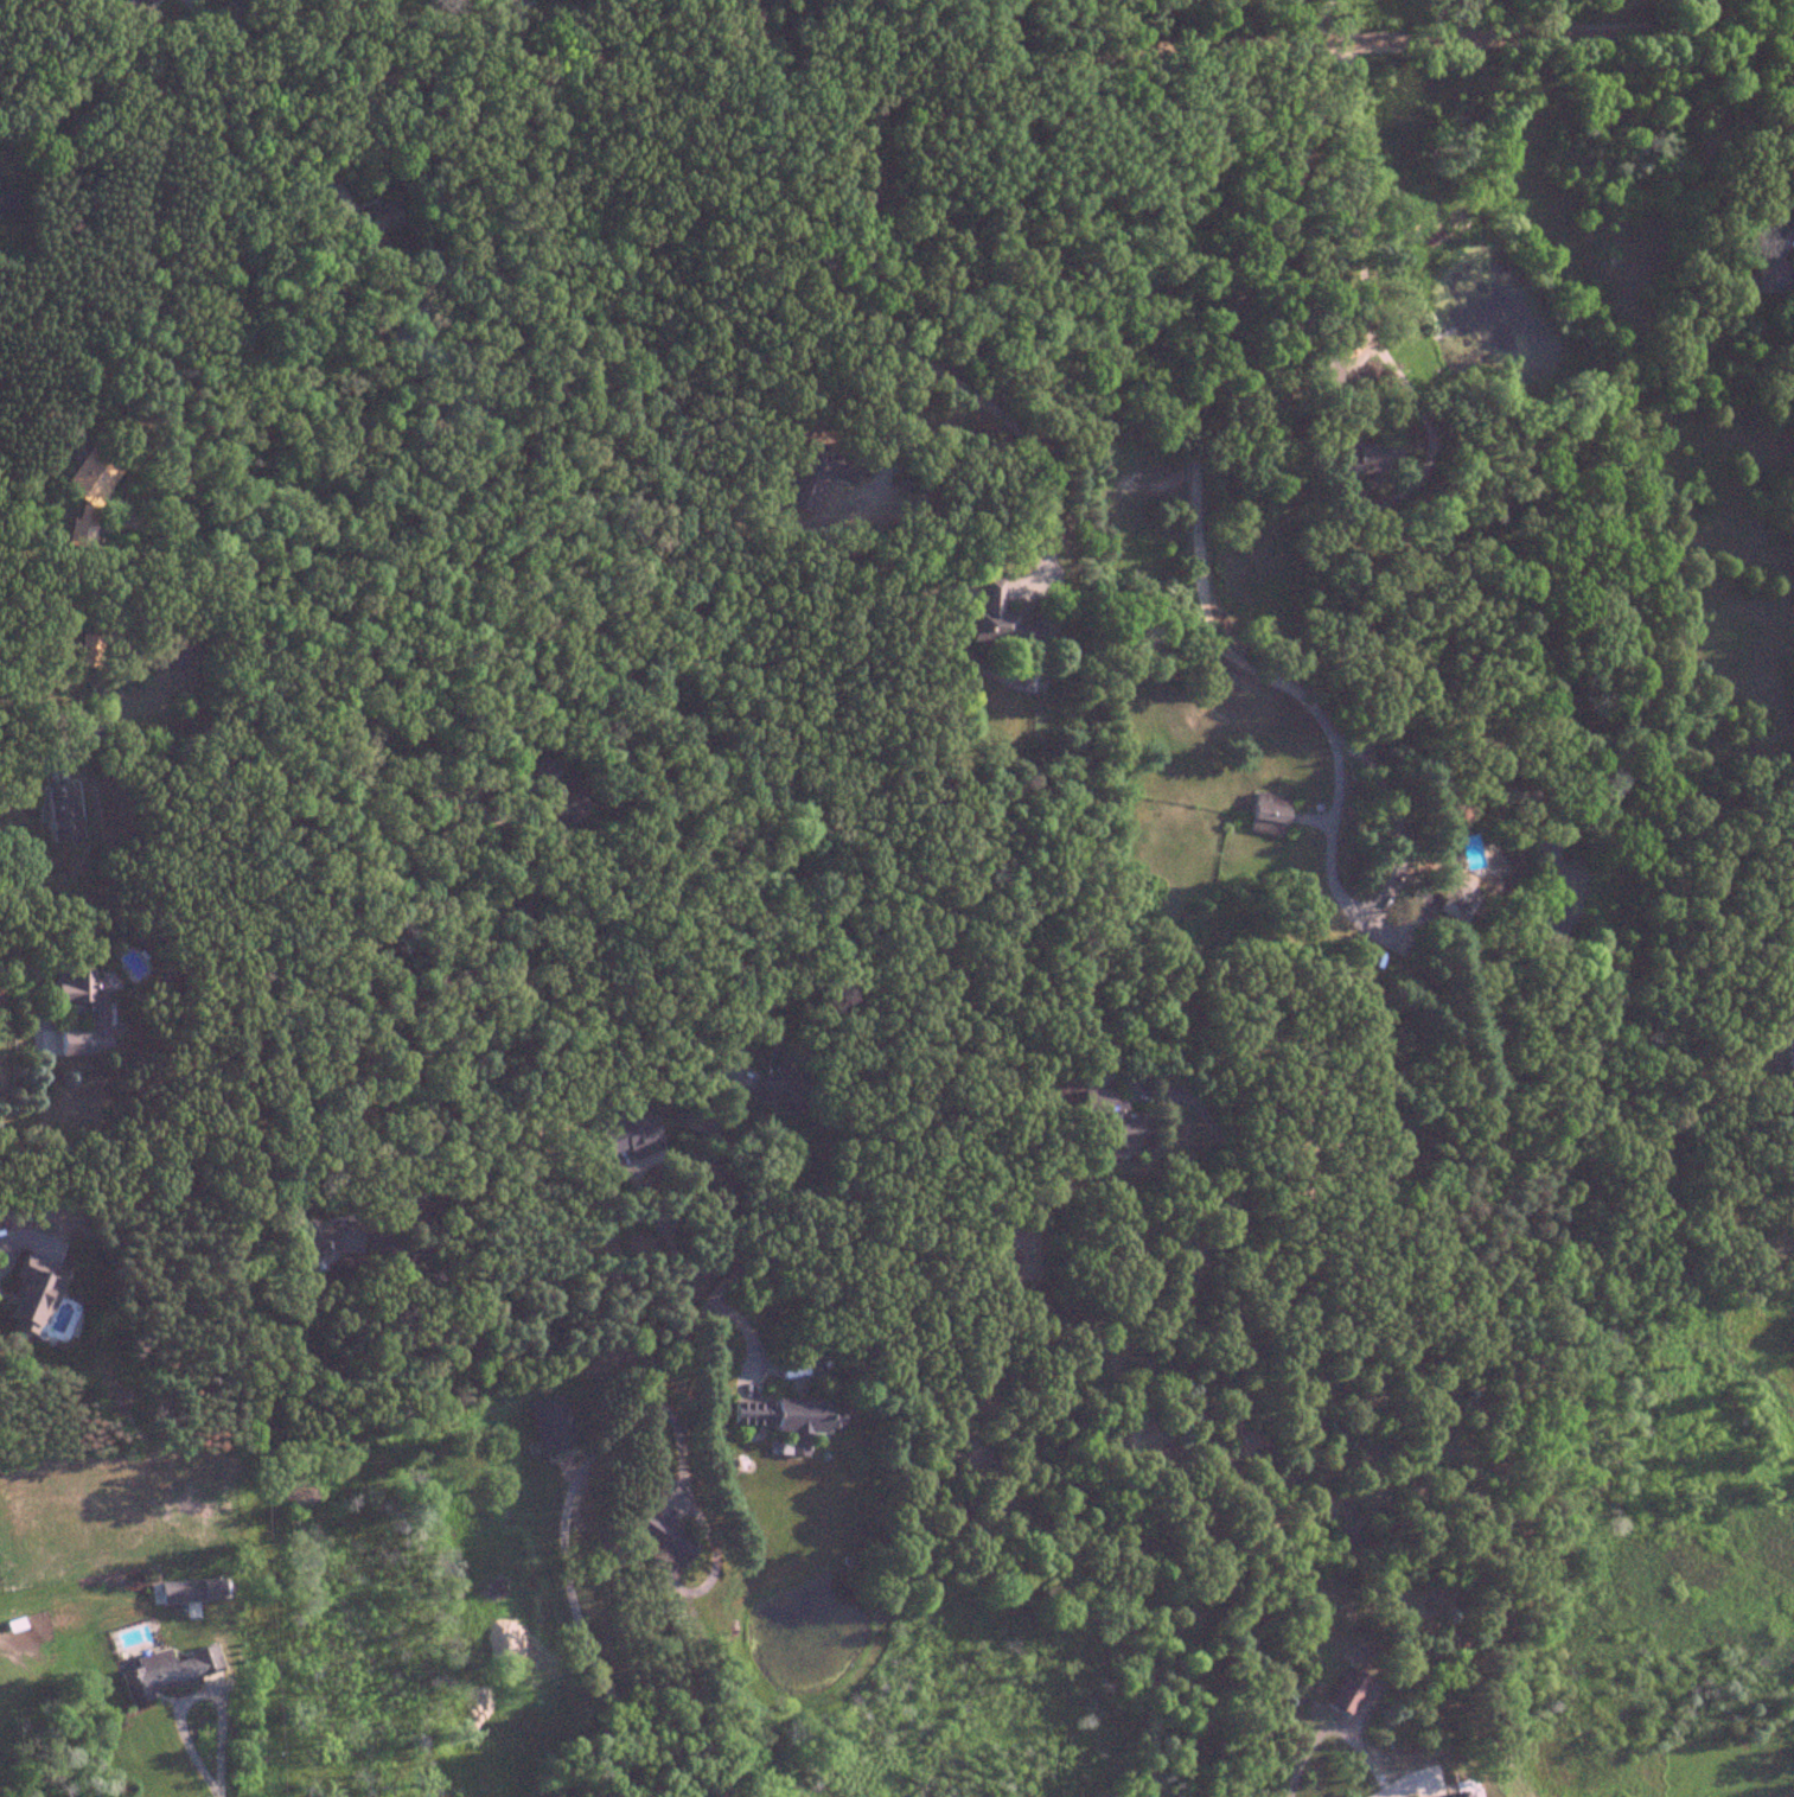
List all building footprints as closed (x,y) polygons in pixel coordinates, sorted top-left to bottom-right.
[(140,2),(146,9),(156,0),(111,0),(126,15),(140,2)] [(61,488),(83,502),(69,524),(66,545),(89,549),(96,506),(118,471),(119,467),(87,447),(61,488)] [(967,645),(1050,646),(1050,608),(1029,608),(1029,611),(1001,611),(1001,576),(978,575),(978,609),(967,609),(967,645)] [(82,664),(95,664),(95,636),(82,636),(82,664)] [(180,668),(193,649),(187,644),(174,664),(180,668)] [(1282,835),(1288,797),(1254,791),(1248,830),(1282,835)] [(1442,897),(1435,909),(1459,924),(1473,900),(1464,894),(1471,883),(1445,867),(1430,890),(1442,897)] [(57,1056),(105,1056),(106,993),(90,993),(90,968),(63,968),(63,983),(49,983),(49,1008),(57,1008),(57,1056)] [(1405,1031),(1390,1032),(1391,1045),(1407,1043),(1405,1031)] [(1082,1091),(1082,1115),(1103,1116),(1102,1125),(1087,1125),(1087,1144),(1148,1145),(1149,1114),(1124,1113),(1124,1102),(1114,1101),(1114,1091),(1082,1091)] [(289,1226),(289,1255),(361,1254),(361,1226),(289,1226)] [(27,1257),(0,1316),(0,1323),(34,1338),(64,1273),(27,1257)] [(731,1399),(729,1430),(824,1434),(824,1427),(835,1427),(836,1404),(731,1399)] [(680,1567),(696,1544),(645,1509),(630,1532),(680,1567)] [(119,1673),(126,1701),(222,1677),(214,1646),(171,1657),(169,1649),(133,1658),(136,1669),(119,1673)] [(1322,1704),(1348,1718),(1368,1680),(1343,1666),(1322,1704)]
